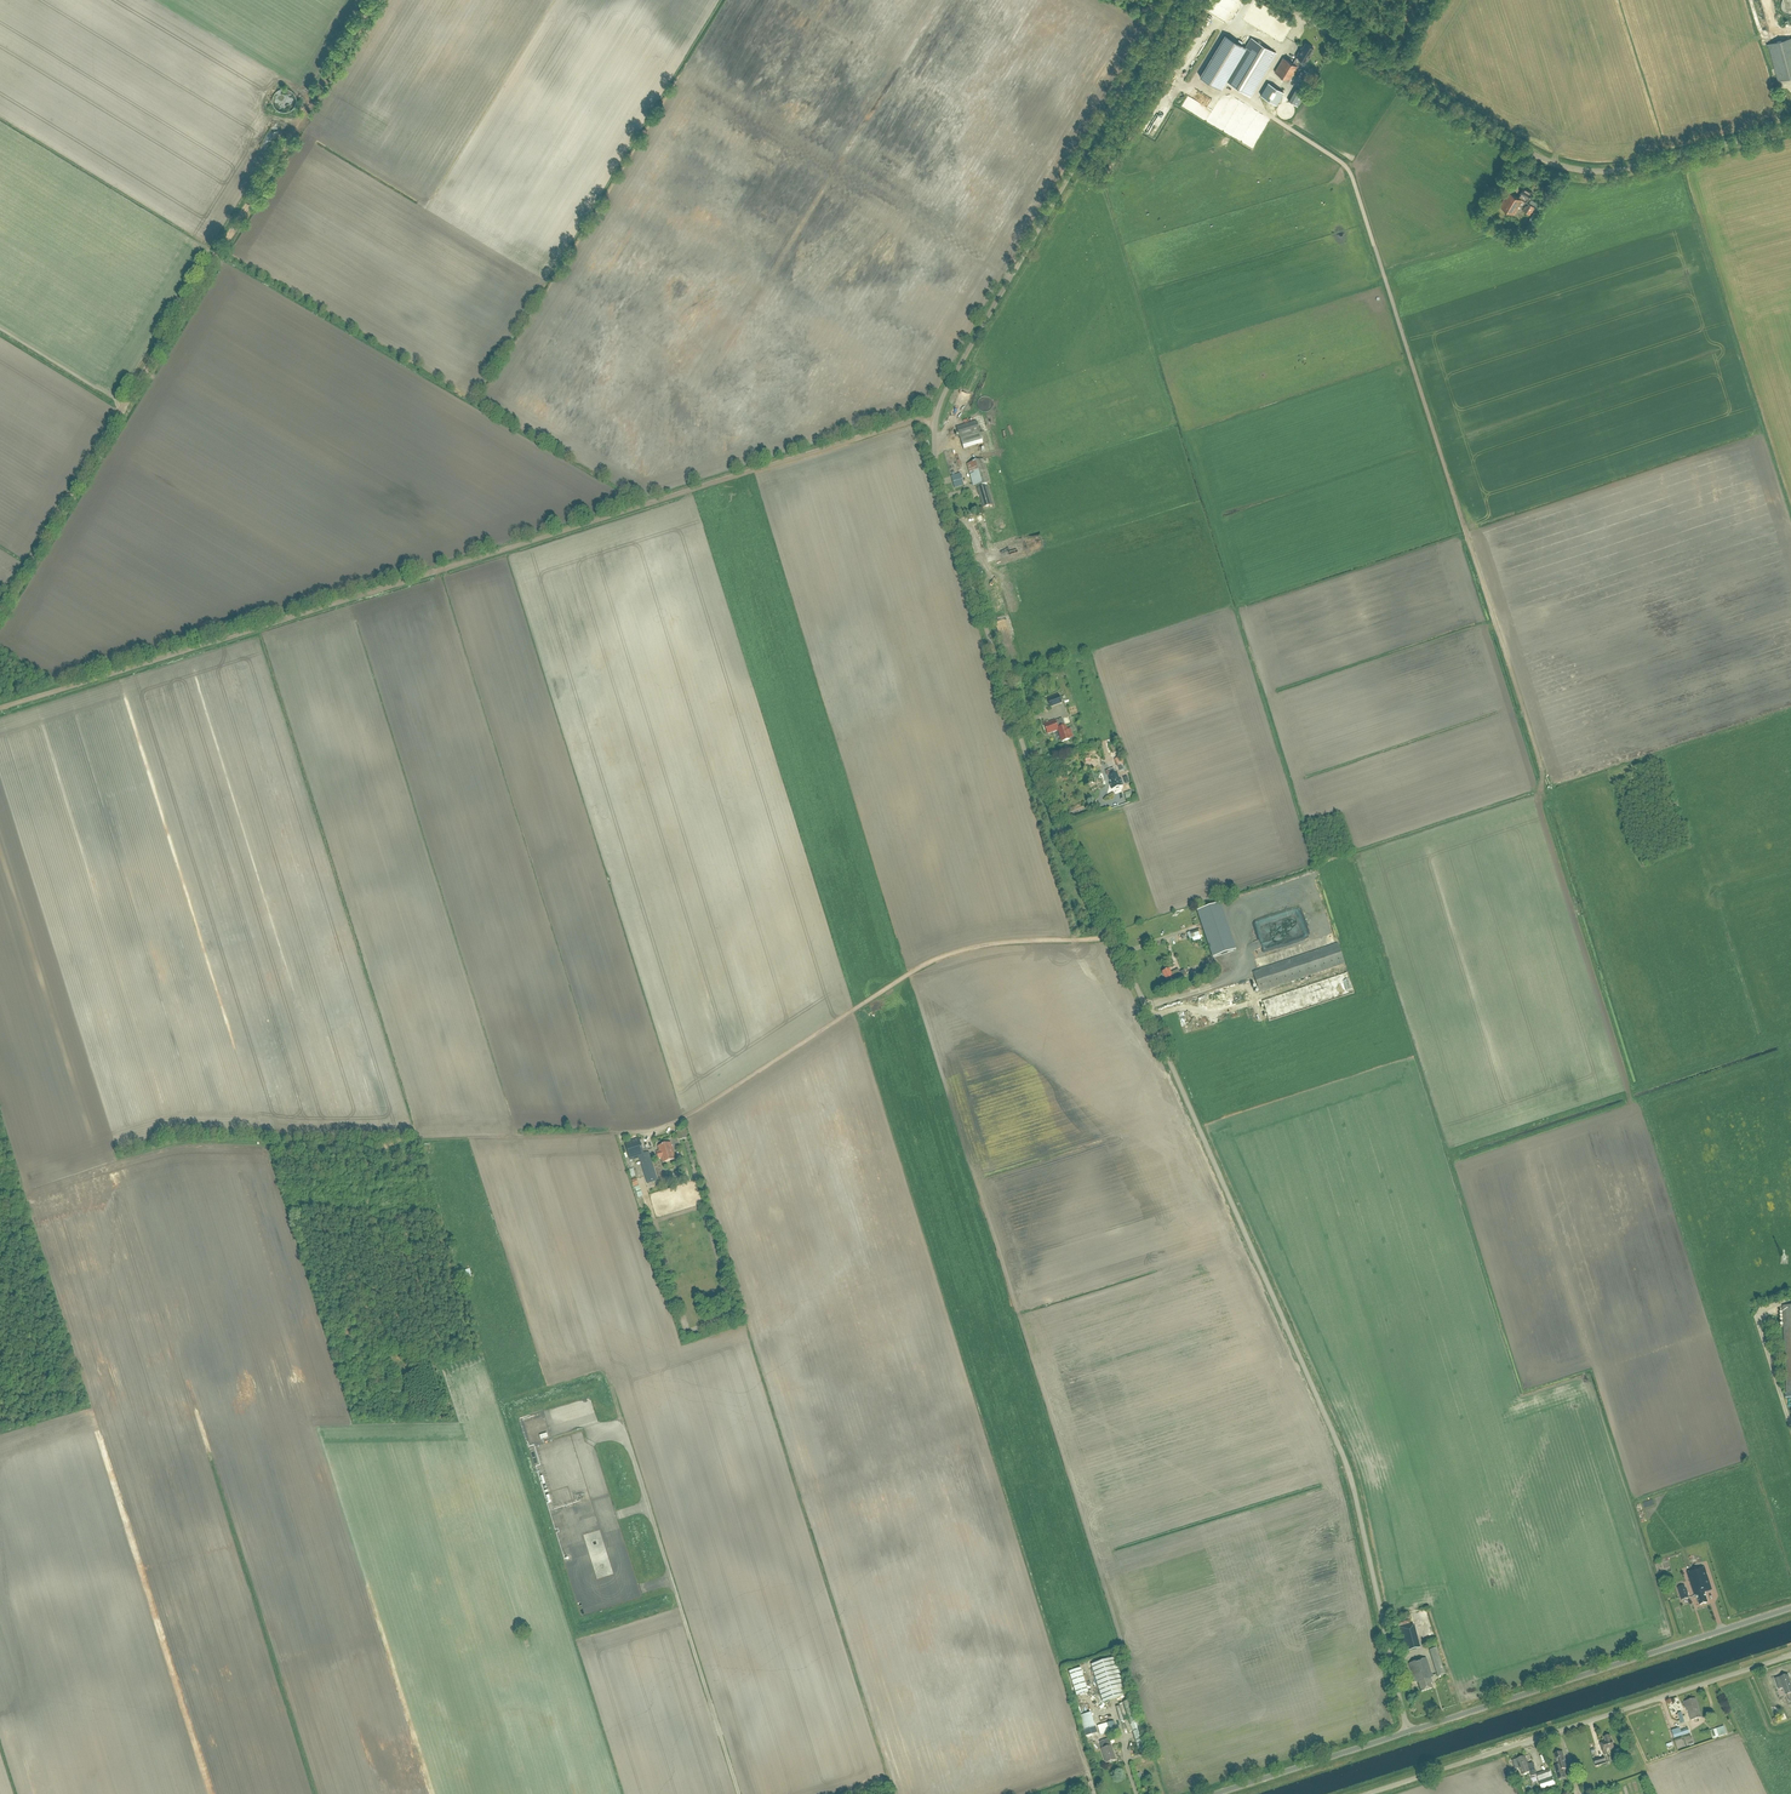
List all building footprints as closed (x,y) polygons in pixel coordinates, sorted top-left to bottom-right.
[(1782,0),(1782,1),(1782,2),(1782,3),(1782,4),(1782,5),(1782,6),(1782,7),(1783,8),(1783,9),(1784,9),(1784,10),(1785,11),(1786,12),(1787,12),(1788,13),(1789,13),(1790,14),(1790,0),(1782,0)] [(1210,10),(1220,15),(1224,7),(1215,1),(1210,10)] [(1241,14),(1248,19),(1256,9),(1249,3),(1241,14)] [(1246,46),(1224,34),(1199,76),(1220,89),(1246,46)] [(1767,43),(1768,47),(1769,46),(1778,80),(1790,77),(1790,37),(1767,43)] [(1276,52),(1251,38),(1225,80),(1250,95),(1276,52)] [(1309,45),(1306,42),(1303,47),(1302,46),(1296,56),(1297,56),(1295,58),(1296,58),(1294,63),(1283,56),(1274,71),(1289,80),(1298,65),(1302,59),(1306,62),(1311,53),(1310,53),(1314,47),(1313,47),(1313,46),(1310,44),(1309,45)] [(1173,73),(1183,78),(1190,63),(1180,58),(1173,73)] [(1310,72),(1304,69),(1303,71),(1301,71),(1298,76),(1305,80),(1310,72)] [(1283,92),(1268,82),(1260,94),(1276,104),(1283,92)] [(296,98),(294,94),(291,90),(287,88),(282,88),(277,90),(274,94),(273,99),(273,104),(276,108),(280,111),(285,111),(289,110),(293,107),(296,103),(296,98)] [(1304,93),(1295,88),(1288,100),(1297,105),(1304,93)] [(1231,94),(1224,93),(1218,98),(1216,105),(1221,112),(1228,113),(1234,109),(1235,101),(1231,94)] [(1213,95),(1212,97),(1208,95),(1203,104),(1210,107),(1216,97),(1213,95)] [(1517,182),(1511,186),(1515,190),(1520,186),(1517,182)] [(1533,191),(1524,186),(1518,196),(1508,190),(1500,205),(1514,214),(1523,200),(1526,202),(1533,191)] [(1535,207),(1529,203),(1528,205),(1527,205),(1523,210),(1530,214),(1535,207)] [(1540,210),(1536,208),(1529,220),(1533,222),(1540,210)] [(983,444),(977,422),(956,428),(959,439),(960,438),(963,450),(983,444)] [(990,482),(984,460),(967,465),(973,487),(980,485),(981,488),(977,489),(979,496),(980,496),(981,498),(980,498),(983,508),(992,505),(986,483),(990,482)] [(1059,694),(1047,699),(1050,708),(1062,704),(1059,694)] [(1063,720),(1056,723),(1055,720),(1044,724),(1047,734),(1058,731),(1062,742),(1070,740),(1069,738),(1073,737),(1070,729),(1067,730),(1065,725),(1069,724),(1067,718),(1063,719),(1063,720)] [(1115,773),(1114,769),(1106,771),(1111,783),(1109,784),(1111,789),(1123,786),(1120,779),(1119,779),(1117,773),(1115,773)] [(1221,906),(1198,913),(1212,960),(1236,953),(1221,906)] [(1344,964),(1337,944),(1252,972),(1259,993),(1344,964)] [(1170,973),(1169,969),(1162,973),(1166,981),(1173,978),(1175,982),(1187,976),(1184,970),(1179,973),(1178,970),(1170,973)] [(1354,993),(1347,973),(1262,1001),(1269,1022),(1354,993)] [(644,1156),(639,1138),(625,1143),(630,1160),(644,1156)] [(675,1160),(671,1143),(658,1147),(659,1152),(656,1153),(658,1160),(661,1159),(663,1163),(675,1160)] [(656,1178),(649,1155),(640,1158),(647,1181),(656,1178)] [(1783,1306),(1787,1394),(1790,1394),(1790,1306),(1783,1306)] [(586,1535),(597,1579),(614,1575),(602,1531),(586,1535)] [(1712,1591),(1704,1568),(1687,1573),(1695,1596),(1696,1596),(1699,1605),(1708,1603),(1705,1593),(1712,1591)] [(1686,1589),(1685,1586),(1678,1588),(1682,1600),(1688,1598),(1688,1595),(1689,1595),(1687,1589),(1686,1589)] [(1410,1626),(1408,1621),(1397,1624),(1404,1653),(1420,1648),(1414,1625),(1410,1626)] [(1444,1674),(1436,1648),(1429,1650),(1437,1677),(1444,1674)] [(1128,1695),(1116,1657),(1091,1665),(1103,1703),(1128,1695)] [(1432,1678),(1426,1659),(1408,1664),(1414,1682),(1418,1683),(1421,1692),(1432,1688),(1431,1684),(1432,1684),(1431,1679),(1432,1678)] [(1788,1675),(1779,1678),(1781,1684),(1782,1684),(1785,1695),(1790,1694),(1790,1684),(1788,1675)] [(1077,1696),(1073,1698),(1077,1712),(1081,1711),(1077,1696)] [(1696,1699),(1684,1702),(1687,1711),(1688,1711),(1691,1721),(1701,1718),(1696,1699)] [(1139,1722),(1132,1700),(1123,1703),(1138,1750),(1148,1747),(1140,1722),(1139,1722)] [(1081,1715),(1084,1728),(1095,1725),(1091,1712),(1081,1715)] [(1114,1721),(1097,1726),(1100,1735),(1109,1732),(1110,1735),(1117,1733),(1114,1721)] [(1716,1737),(1727,1735),(1726,1726),(1714,1728),(1716,1737)] [(1681,1731),(1680,1728),(1672,1731),(1674,1739),(1690,1734),(1689,1728),(1681,1731)] [(1612,1740),(1610,1736),(1604,1737),(1606,1742),(1600,1744),(1602,1752),(1603,1752),(1604,1755),(1608,1754),(1607,1751),(1614,1748),(1612,1740)] [(1115,1760),(1109,1739),(1099,1742),(1106,1763),(1115,1760)] [(1559,1771),(1561,1774),(1564,1773),(1563,1769),(1568,1768),(1563,1752),(1554,1755),(1557,1762),(1555,1762),(1558,1771),(1559,1771)] [(1516,1759),(1513,1760),(1516,1770),(1519,1769),(1522,1775),(1530,1772),(1531,1777),(1537,1775),(1539,1782),(1542,1790),(1550,1787),(1552,1792),(1557,1790),(1556,1785),(1551,1770),(1537,1775),(1533,1763),(1528,1764),(1526,1756),(1516,1759)] [(1606,1763),(1604,1756),(1594,1760),(1596,1767),(1606,1763)]
